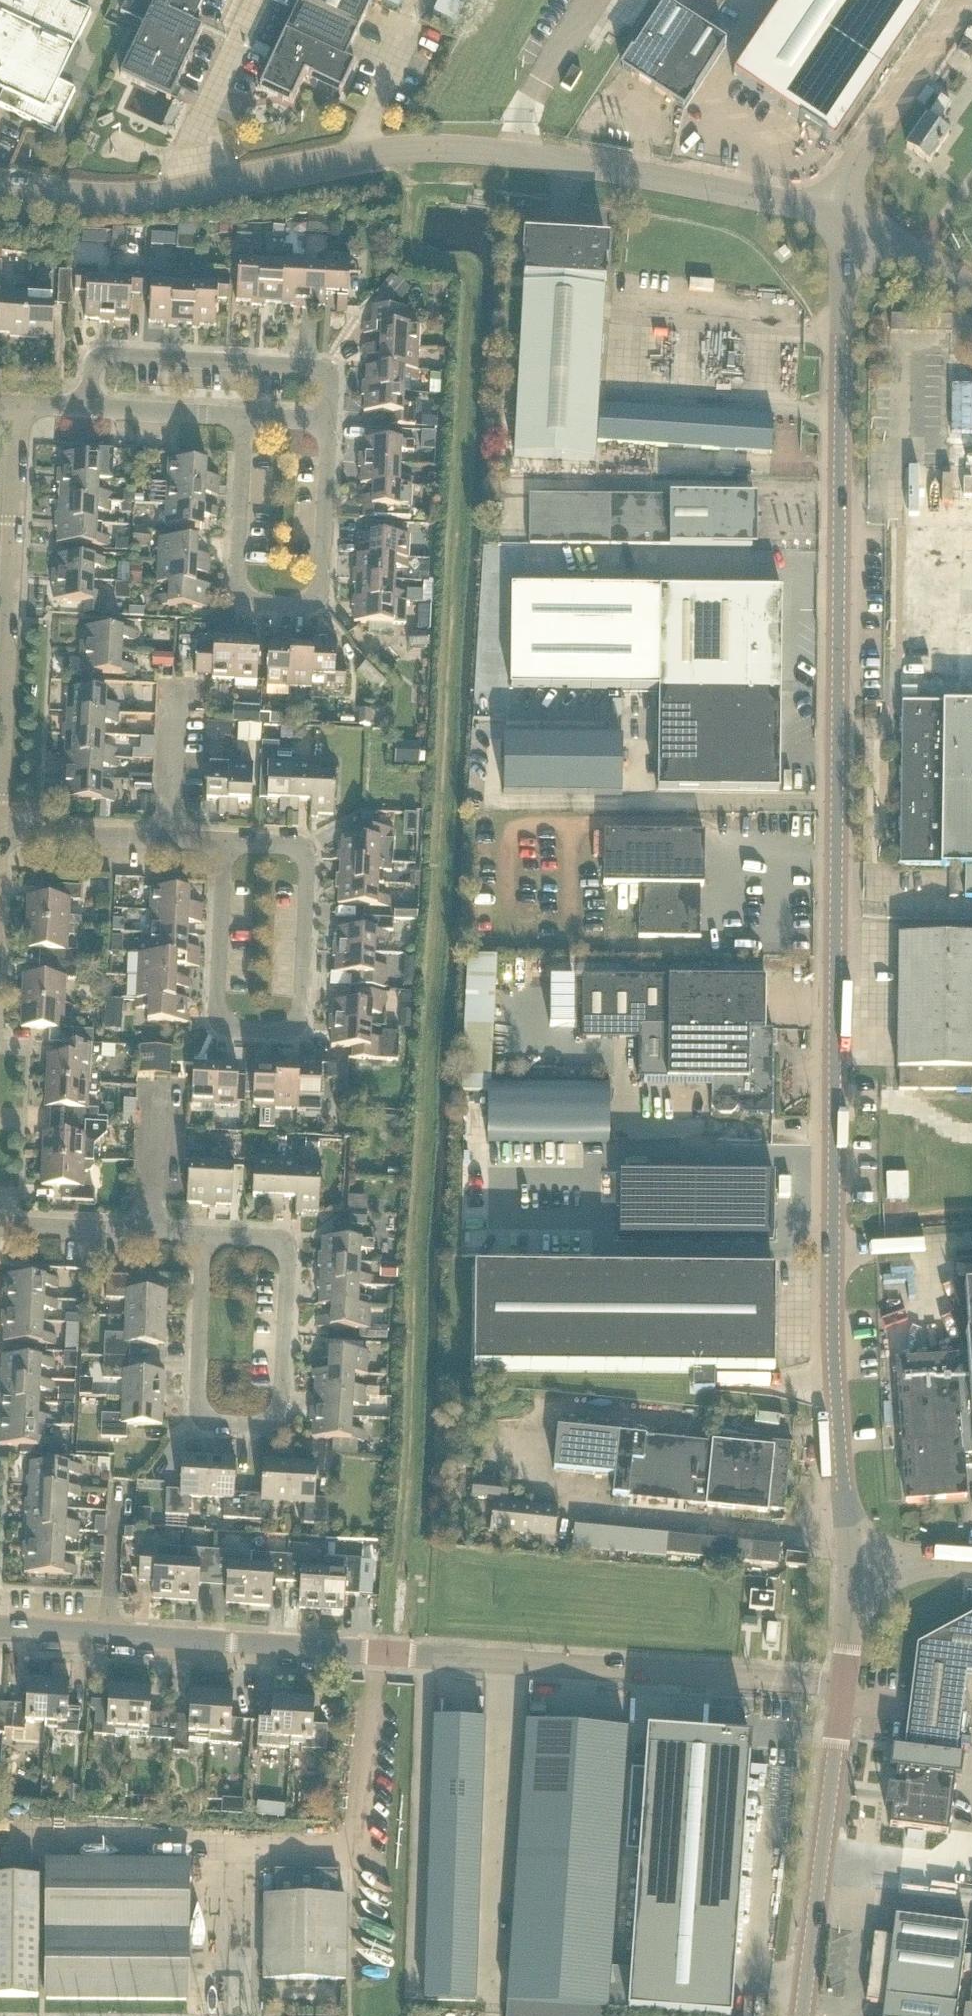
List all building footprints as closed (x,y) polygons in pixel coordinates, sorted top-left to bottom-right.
[(61,0),(0,0),(0,92),(4,94),(0,101),(0,107),(56,133),(75,92),(59,84),(91,14),(61,0)] [(149,0),(121,0),(118,6),(141,17),(149,0)] [(123,80),(173,103),(205,33),(193,28),(206,0),(160,0),(123,80)] [(261,90),(263,91),(264,90),(291,102),(290,104),(293,105),(306,77),(311,79),(310,81),(313,82),(313,80),(341,93),(340,95),(342,96),(356,65),(354,64),(353,66),(345,62),(374,0),(303,0),(261,90)] [(733,77),(834,145),(929,5),(922,0),(786,0),(733,77)] [(623,71),(684,110),(726,45),(665,5),(623,71)] [(957,53),(967,59),(971,51),(971,47),(964,42),(957,53)] [(571,93),(582,75),(573,70),(562,87),(571,93)] [(613,106),(623,90),(614,84),(604,100),(613,106)] [(937,127),(951,105),(942,99),(908,149),(931,164),(950,136),(937,127)] [(394,197),(385,197),(385,205),(394,205),(394,197)] [(307,228),(307,223),(293,222),(292,231),(307,232),(307,228)] [(199,226),(179,226),(179,241),(199,242),(199,226)] [(123,233),(112,232),(112,242),(122,242),(123,233)] [(164,236),(152,235),(152,245),(164,246),(164,236)] [(606,243),(525,238),(513,459),(595,464),(606,243)] [(276,252),(292,253),(293,240),(276,239),(276,252)] [(255,308),(262,308),(264,267),(251,266),(252,253),(241,253),(239,303),(255,303),(255,308)] [(284,304),(286,255),(276,254),(276,267),(264,267),(262,308),(268,308),(268,304),(284,304)] [(298,310),(305,310),(307,269),(295,268),(296,255),(286,255),(284,304),(298,305),(298,310)] [(329,258),(329,256),(320,256),(319,269),(307,269),(305,310),(312,310),(312,306),(328,306),(328,296),(327,296),(329,258)] [(349,314),(351,259),(329,258),(327,296),(328,296),(339,297),(339,314),(349,314)] [(109,325),(112,284),(99,283),(100,270),(78,269),(77,293),(88,293),(87,320),(103,321),(102,325),(109,325)] [(125,285),(112,284),(109,325),(116,326),(116,322),(132,323),(134,297),(144,297),(145,273),(125,271),(125,285)] [(173,330),(176,288),(163,287),(163,274),(154,274),(151,325),(166,325),(166,329),(173,330)] [(71,308),(73,276),(61,275),(59,308),(71,308)] [(180,326),(194,327),(195,326),(198,289),(199,277),(189,276),(189,289),(176,288),(173,330),(180,330),(180,326)] [(195,326),(194,327),(194,330),(202,331),(202,327),(217,328),(219,301),(230,302),(231,278),(211,277),(210,290),(198,289),(195,326)] [(386,305),(405,284),(391,279),(376,295),(386,305)] [(29,299),(28,299),(29,290),(16,289),(16,299),(1,298),(0,320),(0,336),(13,337),(13,340),(26,340),(29,299)] [(56,301),(29,299),(26,340),(41,341),(41,338),(54,339),(56,301)] [(406,312),(380,311),(379,327),(367,326),(366,336),(380,336),(379,348),(421,351),(422,329),(405,328),(406,312)] [(952,336),(952,319),(891,318),(890,335),(952,336)] [(379,348),(366,347),(365,358),(382,359),(381,370),(405,372),(420,373),(421,351),(379,348)] [(421,373),(420,373),(405,372),(381,370),(369,369),(368,386),(365,386),(365,392),(406,394),(407,382),(420,383),(421,373)] [(432,382),(431,394),(442,394),(442,382),(432,382)] [(406,407),(406,394),(365,392),(365,399),(367,399),(366,415),(394,417),(394,428),(417,429),(419,408),(406,407)] [(771,455),(773,420),(599,409),(597,444),(771,455)] [(439,420),(423,419),(422,428),(438,429),(439,420)] [(362,464),(403,466),(403,454),(416,455),(416,445),(365,442),(364,457),(362,457),(362,464)] [(80,458),(100,459),(100,450),(81,449),(80,458)] [(60,472),(60,480),(102,482),(102,470),(115,470),(115,461),(64,458),(63,472),(60,472)] [(170,463),(169,485),(220,488),(221,480),(208,479),(209,465),(170,463)] [(363,487),(375,487),(375,486),(412,488),(414,488),(415,479),(402,479),(403,466),(362,464),(361,471),(364,471),(363,487)] [(430,476),(429,488),(440,489),(441,476),(430,476)] [(102,482),(60,480),(59,486),(63,487),(62,501),(113,504),(114,494),(101,494),(102,482)] [(167,507),(207,509),(207,498),(220,498),(220,488),(169,485),(167,507)] [(410,511),(411,511),(412,488),(375,486),(375,487),(375,499),(362,498),(361,508),(363,509),(363,520),(409,523),(410,511)] [(136,493),(125,492),(124,503),(135,504),(136,493)] [(610,548),(610,547),(753,548),(753,500),(610,499),(610,498),(529,498),(529,547),(610,548)] [(57,522),(100,525),(100,512),(113,512),(113,504),(62,501),(61,516),(58,516),(57,522)] [(207,510),(207,509),(167,507),(166,529),(205,531),(206,519),(218,520),(219,510),(207,510)] [(99,537),(100,525),(57,522),(57,531),(60,531),(59,545),(111,547),(111,538),(99,537)] [(146,533),(147,525),(135,524),(134,532),(146,533)] [(363,535),(380,536),(381,525),(364,524),(363,535)] [(146,534),(133,533),(132,543),(146,544),(146,534)] [(410,561),(412,539),(360,536),(360,546),(372,547),(371,558),(371,559),(410,561)] [(129,553),(129,541),(116,540),(115,552),(129,553)] [(162,542),(161,564),(212,567),(213,558),(200,558),(200,544),(162,542)] [(55,572),(54,580),(97,583),(97,570),(110,570),(110,560),(59,558),(58,572),(55,572)] [(359,559),(359,574),(356,574),(356,580),(397,582),(397,569),(410,570),(410,561),(371,559),(371,558),(359,558),(359,559)] [(160,587),(172,588),(172,587),(199,589),(199,588),(199,576),(212,577),(212,567),(161,564),(160,587)] [(429,569),(420,568),(419,582),(429,583),(429,569)] [(101,616),(101,606),(108,606),(108,595),(96,595),(97,583),(54,580),(54,588),(57,588),(56,603),(84,605),(83,615),(101,616)] [(400,605),(408,606),(409,595),(396,595),(397,582),(356,580),(355,587),(358,587),(357,602),(396,604),(396,605),(400,605)] [(435,606),(436,586),(431,586),(431,591),(423,591),(423,606),(435,606)] [(172,587),(172,588),(171,599),(158,599),(158,609),(209,611),(210,596),(213,596),(213,589),(199,588),(199,589),(172,587)] [(661,591),(660,691),(781,693),(782,592),(661,591)] [(357,602),(355,601),(355,609),(357,609),(356,624),(408,627),(408,618),(399,617),(400,605),(396,605),(396,604),(357,602)] [(423,607),(423,620),(432,620),(432,607),(423,607)] [(144,619),(144,610),(130,609),(129,618),(144,619)] [(82,652),(125,655),(126,642),(138,643),(138,633),(87,630),(86,645),(83,645),(82,652)] [(230,643),(217,642),(212,635),(202,643),(202,646),(199,646),(198,676),(215,677),(215,680),(237,681),(240,630),(231,630),(230,643)] [(237,681),(260,682),(262,645),(248,644),(248,631),(240,630),(237,681)] [(408,635),(408,649),(429,648),(428,633),(408,635)] [(347,693),(348,669),(337,669),(338,641),(323,640),(323,637),(315,637),(314,651),(315,651),(314,680),(315,680),(315,688),(326,689),(326,692),(347,693)] [(292,689),(294,638),(285,638),(285,650),(271,650),(269,688),(292,689)] [(315,690),(315,688),(315,680),(314,680),(315,651),(314,651),(303,651),(304,639),(294,638),(292,689),(315,690)] [(124,667),(125,655),(82,652),(82,660),(85,660),(85,675),(136,678),(136,667),(124,667)] [(174,670),(174,656),(153,655),(152,669),(174,670)] [(138,685),(137,705),(156,706),(157,686),(138,685)] [(69,713),(121,716),(121,706),(108,706),(109,693),(67,690),(67,699),(70,699),(69,713)] [(781,693),(660,691),(659,793),(780,794),(781,693)] [(901,702),(900,869),(965,869),(965,899),(971,899),(971,703),(901,702)] [(243,709),(242,723),(260,724),(261,710),(243,709)] [(359,712),(359,726),(370,727),(371,713),(359,712)] [(65,734),(107,737),(107,725),(120,726),(121,716),(69,713),(68,728),(65,728),(65,734)] [(286,726),(287,717),(270,716),(269,725),(286,726)] [(307,719),(291,718),(290,727),(307,728),(307,719)] [(208,723),(206,745),(225,746),(226,738),(232,738),(233,724),(208,723)] [(261,745),(262,727),(238,726),(237,744),(261,745)] [(307,729),(294,728),(293,740),(306,740),(307,729)] [(67,756),(119,759),(119,750),(106,749),(107,737),(65,734),(64,742),(68,742),(67,756)] [(505,742),(505,798),(623,799),(624,743),(505,742)] [(292,814),(294,763),(294,753),(281,753),(281,744),(264,743),(262,801),(283,802),(283,814),(292,814)] [(409,754),(398,753),(398,765),(421,766),(422,746),(409,746),(409,754)] [(155,750),(140,750),(140,760),(154,761),(155,750)] [(63,778),(105,780),(106,769),(118,770),(119,759),(67,756),(66,771),(63,771),(63,778)] [(302,802),(313,803),(314,803),(315,776),(316,776),(317,764),(294,763),(292,814),(302,814),(302,802)] [(222,816),(231,816),(233,766),(211,765),(209,803),(222,803),(222,816)] [(314,803),(313,803),(313,818),(321,818),(321,816),(336,817),(338,765),(328,765),(328,777),(316,776),(315,776),(314,803)] [(233,766),(231,816),(240,816),(241,803),(254,804),(255,767),(233,766)] [(104,793),(105,780),(63,778),(62,786),(66,786),(65,800),(116,803),(117,794),(104,793)] [(153,782),(136,782),(136,792),(152,793),(153,782)] [(141,797),(141,815),(150,815),(151,797),(141,797)] [(202,801),(189,801),(189,813),(202,813),(202,801)] [(291,828),(299,828),(300,816),(292,815),(291,828)] [(341,863),(343,863),(381,864),(382,852),(394,852),(396,831),(356,829),(355,841),(344,840),(343,855),(341,855),(341,863)] [(706,890),(707,836),(606,834),(605,887),(641,888),(640,939),(702,941),(703,890),(706,890)] [(394,865),(381,864),(343,863),(342,877),(340,877),(339,883),(380,886),(380,873),(393,874),(394,865)] [(410,874),(410,888),(420,888),(420,874),(410,874)] [(379,898),(380,886),(339,883),(339,891),(342,891),(341,906),(392,909),(392,898),(379,898)] [(30,926),(77,928),(84,928),(85,920),(70,919),(71,903),(83,903),(84,890),(59,889),(59,902),(31,900),(30,926)] [(152,913),(204,916),(205,906),(191,905),(192,893),(154,891),(152,913)] [(396,905),(395,920),(419,920),(419,906),(396,905)] [(151,935),(190,937),(190,925),(204,925),(204,916),(152,913),(151,935)] [(363,920),(363,932),(340,931),(339,945),(336,945),(336,953),(377,955),(377,942),(390,943),(390,933),(393,933),(394,921),(363,920)] [(69,954),(69,937),(77,938),(77,928),(30,926),(28,952),(56,954),(55,967),(79,968),(80,955),(69,954)] [(112,933),(112,946),(122,946),(122,934),(112,933)] [(150,957),(202,960),(202,949),(189,949),(190,937),(151,935),(150,957)] [(900,939),(898,1071),(900,1071),(900,1093),(971,1094),(971,940),(900,939)] [(376,967),(377,955),(336,953),(336,960),(338,960),(338,973),(353,974),(352,987),(388,989),(389,968),(376,967)] [(178,980),(178,979),(179,968),(201,969),(202,960),(150,957),(141,956),(140,978),(178,980)] [(610,1144),(610,1082),(491,1081),(498,958),(470,956),(464,1093),(490,1094),(489,1143),(610,1144)] [(26,1004),(66,1006),(67,980),(78,981),(79,968),(55,967),(48,967),(48,979),(27,978),(26,1004)] [(177,1002),(177,1001),(178,989),(190,989),(191,980),(178,979),(178,980),(140,978),(139,1000),(177,1002)] [(639,1042),(639,1082),(713,1083),(713,1111),(713,1112),(714,1114),(716,1115),(728,1115),(731,1115),(733,1113),(735,1112),(736,1110),(737,1108),(738,1108),(739,1112),(740,1113),(742,1115),(744,1116),(771,1116),(771,1102),(771,1030),(766,1030),(766,979),(669,978),(583,980),(583,1041),(639,1042)] [(332,1025),(373,1027),(373,1015),(386,1016),(387,995),(352,993),(352,1004),(336,1003),(335,1019),(332,1019),(332,1025)] [(189,1002),(177,1001),(177,1002),(139,1000),(138,1011),(150,1012),(150,1023),(191,1026),(191,1018),(188,1017),(189,1002)] [(119,1016),(120,1002),(109,1001),(108,1015),(119,1016)] [(64,1031),(66,1006),(26,1004),(24,1030),(52,1031),(51,1044),(74,1045),(75,1031),(64,1031)] [(401,1012),(400,1030),(412,1030),(413,1012),(401,1012)] [(352,1059),(384,1061),(398,1062),(399,1035),(382,1034),(382,1040),(372,1039),(373,1027),(332,1025),(331,1033),(334,1033),(333,1048),(352,1049),(352,1059)] [(51,1058),(50,1083),(100,1086),(100,1078),(97,1075),(95,1074),(95,1066),(99,1060),(102,1061),(103,1048),(79,1046),(79,1059),(51,1058)] [(157,1074),(158,1049),(142,1048),(140,1073),(157,1074)] [(131,1060),(138,1060),(138,1049),(126,1049),(126,1055),(131,1060)] [(216,1107),(218,1057),(209,1057),(208,1068),(195,1067),(193,1106),(216,1107)] [(228,1058),(218,1057),(216,1107),(238,1108),(240,1070),(227,1070),(228,1058)] [(300,1061),(300,1074),(298,1112),(308,1113),(309,1100),(321,1100),(323,1059),(317,1059),(317,1062),(300,1061)] [(276,1111),(279,1060),(270,1060),(269,1072),(256,1072),(254,1110),(261,1110),(260,1129),(276,1130),(276,1111)] [(300,1074),(288,1073),(289,1061),(279,1060),(276,1111),(298,1112),(300,1074)] [(347,1093),(348,1066),(328,1065),(327,1080),(335,1081),(334,1093),(347,1093)] [(600,1081),(600,1071),(555,1071),(555,1080),(600,1081)] [(108,1119),(100,1119),(100,1112),(89,1111),(90,1095),(96,1096),(100,1094),(100,1086),(50,1083),(49,1110),(76,1111),(75,1124),(108,1126),(108,1119)] [(46,1162),(95,1165),(96,1146),(107,1136),(108,1126),(75,1124),(74,1138),(47,1137),(46,1162)] [(226,1143),(227,1134),(213,1133),(212,1142),(226,1143)] [(285,1145),(286,1136),(277,1136),(277,1145),(285,1145)] [(319,1151),(320,1141),(305,1140),(305,1150),(319,1151)] [(211,1209),(213,1168),(201,1167),(201,1155),(191,1155),(188,1205),(204,1206),(204,1209),(211,1209)] [(225,1168),(213,1168),(211,1209),(218,1209),(218,1206),(233,1207),(236,1156),(226,1156),(225,1168)] [(266,1212),(276,1213),(278,1161),(255,1160),(254,1198),(267,1199),(266,1212)] [(299,1173),(300,1173),(301,1161),(278,1161),(276,1213),(284,1213),(285,1200),(297,1200),(298,1200),(299,1173)] [(85,1190),(86,1174),(90,1175),(93,1173),(95,1169),(95,1165),(46,1162),(45,1188),(72,1189),(71,1203),(95,1204),(96,1190),(85,1190)] [(312,1173),(300,1173),(299,1173),(298,1200),(297,1200),(296,1215),(304,1215),(304,1212),(320,1213),(322,1162),(313,1162),(312,1173)] [(771,1239),(772,1179),(774,1179),(774,1178),(620,1176),(620,1239),(773,1240),(774,1240),(774,1239),(771,1239)] [(365,1227),(367,1212),(350,1211),(349,1226),(365,1227)] [(321,1261),(362,1263),(363,1251),(375,1251),(376,1241),(324,1239),(324,1256),(321,1256),(321,1261)] [(361,1286),(361,1287),(373,1287),(374,1276),(361,1276),(362,1263),(321,1261),(320,1269),(323,1269),(322,1284),(361,1286)] [(396,1280),(396,1266),(381,1266),(380,1279),(396,1280)] [(28,1278),(50,1279),(50,1269),(28,1268),(28,1278)] [(716,1373),(775,1373),(776,1274),(476,1270),(475,1371),(694,1373),(694,1393),(715,1393),(716,1373)] [(47,1301),(47,1300),(47,1289),(59,1290),(60,1280),(9,1277),(8,1293),(5,1293),(5,1299),(8,1300),(8,1299),(47,1301)] [(127,1318),(167,1320),(168,1295),(133,1294),(134,1278),(109,1277),(108,1300),(128,1301),(127,1318)] [(907,1503),(967,1499),(965,1470),(971,1470),(971,1277),(965,1277),(968,1325),(966,1325),(968,1358),(898,1363),(907,1503)] [(333,1306),(372,1308),(373,1298),(360,1298),(361,1287),(361,1286),(322,1284),(320,1284),(319,1291),(322,1291),(321,1307),(333,1308),(333,1306)] [(4,1321),(45,1323),(46,1311),(58,1311),(59,1301),(47,1300),(47,1301),(8,1299),(8,1300),(7,1314),(4,1314),(4,1321)] [(371,1331),(372,1308),(333,1306),(333,1308),(333,1319),(320,1318),(319,1328),(371,1331)] [(66,1315),(66,1324),(79,1325),(80,1316),(66,1315)] [(107,1335),(106,1358),(131,1359),(131,1345),(166,1346),(167,1320),(127,1318),(126,1336),(107,1335)] [(45,1336),(45,1323),(4,1321),(4,1329),(6,1329),(5,1343),(56,1346),(57,1336),(45,1336)] [(78,1338),(79,1327),(68,1327),(67,1338),(78,1338)] [(359,1340),(388,1341),(389,1328),(373,1327),(373,1332),(359,1331),(359,1340)] [(325,1351),(357,1352),(358,1344),(326,1342),(325,1351)] [(356,1375),(368,1376),(369,1353),(318,1351),(317,1361),(330,1362),(330,1373),(330,1374),(356,1375)] [(42,1382),(42,1381),(43,1370),(55,1371),(56,1360),(4,1357),(3,1373),(1,1373),(0,1380),(42,1382)] [(124,1399),(163,1401),(164,1375),(130,1373),(131,1359),(106,1358),(105,1381),(125,1382),(124,1399)] [(356,1387),(356,1375),(330,1374),(330,1373),(315,1372),(315,1379),(316,1379),(316,1395),(367,1397),(368,1387),(356,1387)] [(54,1392),(55,1382),(42,1381),(42,1382),(0,1380),(3,1381),(2,1395),(0,1395),(0,1402),(41,1404),(42,1392),(54,1393),(54,1392)] [(74,1406),(75,1390),(58,1390),(58,1405),(74,1406)] [(368,1394),(367,1409),(377,1410),(377,1399),(375,1399),(375,1394),(368,1394)] [(312,1416),(353,1418),(354,1407),(367,1407),(367,1397),(316,1395),(315,1410),(313,1410),(312,1416)] [(162,1426),(163,1401),(124,1399),(123,1416),(103,1416),(102,1438),(128,1439),(128,1425),(162,1426)] [(40,1426),(53,1427),(53,1417),(40,1416),(41,1404),(0,1402),(0,1409),(1,1409),(0,1424),(40,1426)] [(353,1431),(353,1418),(312,1416),(312,1424),(315,1424),(314,1439),(365,1441),(366,1432),(353,1431)] [(40,1426),(0,1424),(0,1446),(51,1449),(52,1439),(39,1438),(40,1426)] [(554,1472),(614,1478),(612,1498),(705,1507),(705,1508),(766,1515),(767,1510),(784,1512),(791,1447),(773,1445),(773,1450),(713,1444),(713,1446),(558,1431),(554,1472)] [(71,1489),(71,1488),(71,1476),(83,1477),(84,1467),(75,1467),(75,1459),(48,1457),(47,1465),(33,1464),(32,1478),(29,1478),(29,1488),(32,1488),(32,1486),(71,1489)] [(209,1500),(211,1459),(185,1457),(183,1492),(169,1492),(168,1516),(190,1518),(191,1499),(209,1500)] [(238,1460),(211,1459),(209,1500),(226,1501),(225,1519),(247,1521),(249,1495),(236,1495),(238,1460)] [(249,1495),(247,1521),(270,1522),(271,1503),(289,1504),(291,1463),(265,1462),(263,1496),(249,1495)] [(318,1465),(291,1463),(289,1504),(306,1505),(305,1524),(329,1525),(330,1500),(316,1499),(318,1465)] [(494,1499),(494,1502),(490,1532),(555,1540),(559,1509),(501,1502),(503,1484),(474,1480),(473,1497),(494,1499)] [(83,1488),(71,1488),(71,1489),(32,1486),(32,1488),(31,1501),(27,1501),(27,1508),(69,1510),(70,1498),(82,1499),(83,1488)] [(29,1530),(81,1533),(81,1524),(68,1523),(69,1510),(27,1508),(27,1515),(30,1516),(29,1530)] [(139,1509),(138,1524),(151,1525),(152,1510),(139,1509)] [(95,1519),(94,1533),(106,1534),(107,1520),(95,1519)] [(780,1548),(575,1528),(573,1549),(666,1558),(666,1555),(778,1566),(780,1548)] [(25,1551),(67,1554),(68,1542),(80,1542),(81,1533),(29,1530),(28,1545),(25,1545),(25,1551)] [(138,1541),(139,1530),(125,1530),(124,1541),(138,1541)] [(290,1536),(289,1545),(310,1546),(311,1538),(290,1536)] [(94,1542),(93,1555),(104,1556),(105,1543),(94,1542)] [(180,1549),(168,1549),(143,1547),(141,1582),(155,1583),(154,1599),(176,1601),(180,1549)] [(191,1564),(180,1563),(181,1550),(180,1549),(176,1601),(199,1602),(200,1586),(204,1586),(204,1579),(214,1580),(216,1552),(192,1551),(191,1564)] [(66,1566),(67,1554),(25,1551),(24,1559),(27,1559),(26,1574),(78,1577),(78,1567),(66,1566)] [(253,1555),(240,1554),(216,1552),(214,1580),(225,1580),(224,1587),(229,1587),(228,1603),(249,1605),(253,1555)] [(253,1555),(249,1605),(271,1606),(273,1591),(276,1591),(276,1584),(287,1584),(289,1557),(265,1555),(253,1555)] [(786,1567),(807,1569),(808,1558),(787,1556),(786,1567)] [(326,1573),(324,1573),(324,1565),(313,1564),(314,1559),(289,1557),(287,1584),(298,1585),(298,1592),(302,1592),(301,1609),(323,1610),(326,1573)] [(337,1573),(326,1573),(323,1610),(345,1612),(346,1595),(360,1596),(363,1562),(338,1560),(337,1573)] [(749,1611),(760,1612),(772,1614),(774,1597),(751,1595),(749,1611)] [(905,1752),(910,1752),(908,1771),(898,1769),(890,1828),(948,1835),(956,1777),(950,1776),(953,1758),(957,1758),(967,1676),(971,1677),(971,1618),(918,1647),(905,1752)] [(50,1686),(70,1687),(71,1680),(50,1679),(50,1686)] [(128,1738),(133,1685),(112,1683),(109,1712),(97,1711),(96,1736),(128,1738)] [(27,1706),(16,1706),(9,1705),(7,1730),(44,1732),(45,1724),(47,1724),(50,1686),(29,1684),(27,1706)] [(128,1738),(140,1739),(161,1740),(169,1741),(171,1716),(152,1715),(154,1686),(133,1685),(128,1738)] [(69,1709),(70,1687),(50,1686),(47,1724),(59,1724),(58,1733),(79,1734),(81,1710),(69,1709)] [(193,1689),(191,1717),(179,1716),(179,1717),(171,1716),(169,1741),(173,1741),(173,1752),(190,1753),(190,1742),(210,1743),(214,1691),(193,1689)] [(233,1720),(235,1693),(214,1691),(210,1743),(243,1746),(245,1721),(233,1720)] [(262,1707),(260,1747),(292,1749),(292,1747),(295,1696),(274,1695),(274,1708),(262,1707)] [(316,1697),(295,1696),(292,1747),(294,1746),(304,1746),(304,1751),(327,1752),(328,1727),(315,1726),(316,1697)] [(0,1705),(0,1735),(5,1735),(6,1730),(7,1730),(9,1705),(0,1705)] [(485,1722),(434,1720),(425,2001),(475,2002),(485,1722)] [(627,1732),(527,1725),(507,2005),(608,2012),(627,1732)] [(647,1733),(645,1772),(631,1771),(625,1854),(639,1855),(627,2013),(667,2015),(730,2015),(750,1740),(647,1733)] [(65,1788),(65,1805),(79,1805),(79,1788),(65,1788)] [(248,1788),(247,1817),(257,1818),(259,1789),(248,1788)] [(46,1861),(45,2001),(190,2003),(190,1863),(46,1861)] [(346,1983),(347,1901),(338,1901),(338,1873),(275,1872),(274,1900),(266,1899),(266,1982),(346,1983)] [(0,1877),(0,1997),(37,1997),(38,1877),(0,1877)] [(263,1898),(273,1898),(273,1878),(263,1878),(263,1898)] [(895,1919),(893,1938),(874,1936),(866,2003),(884,2005),(883,2015),(956,2015),(967,1928),(895,1919)] [(507,2005),(507,2015),(606,2015),(606,2012),(507,2005)]
